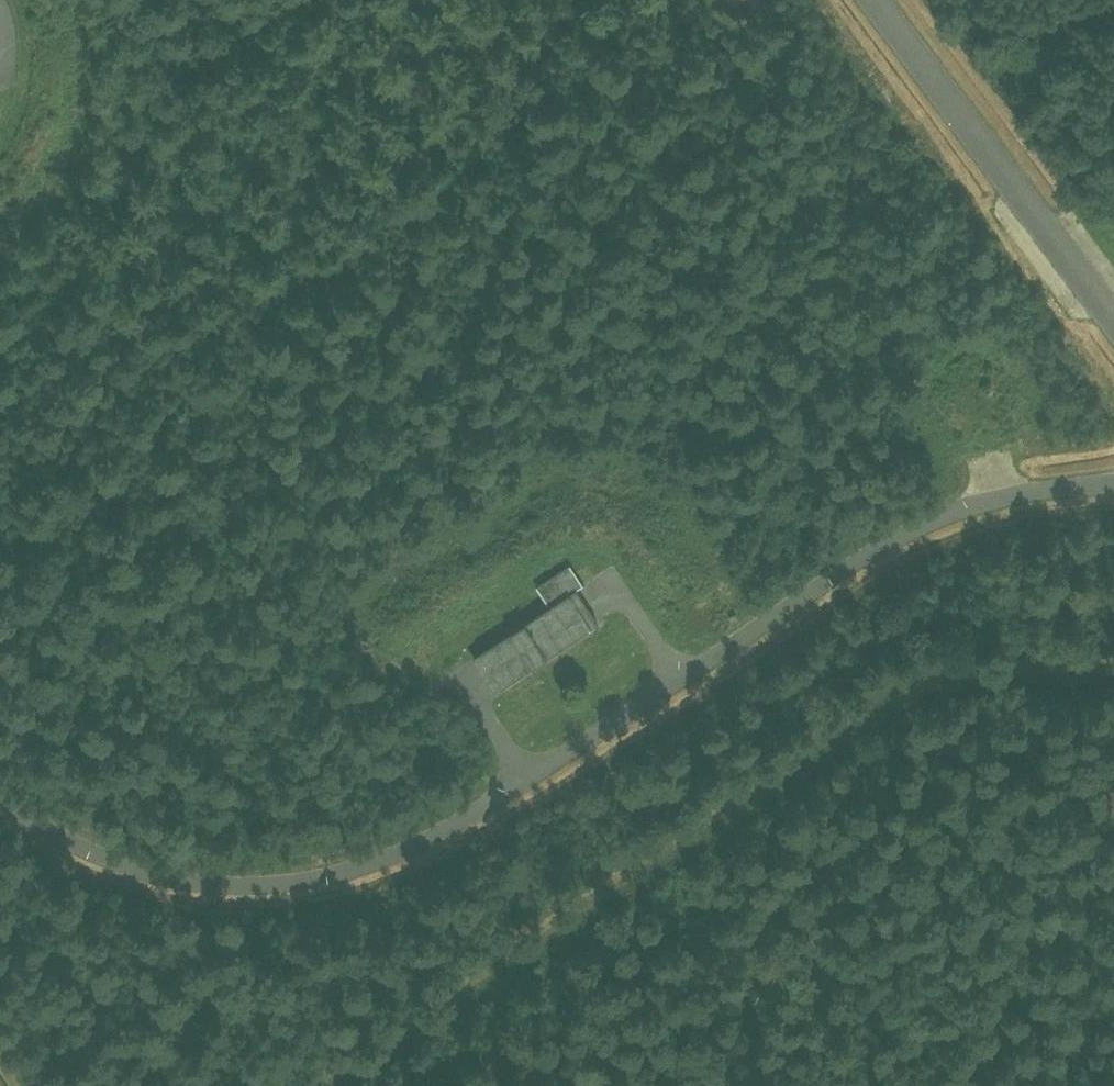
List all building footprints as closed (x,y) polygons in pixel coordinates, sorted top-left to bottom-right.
[(501,698),(594,640),(572,604),(583,596),(570,576),(537,596),(550,617),(478,661),(501,698)]
